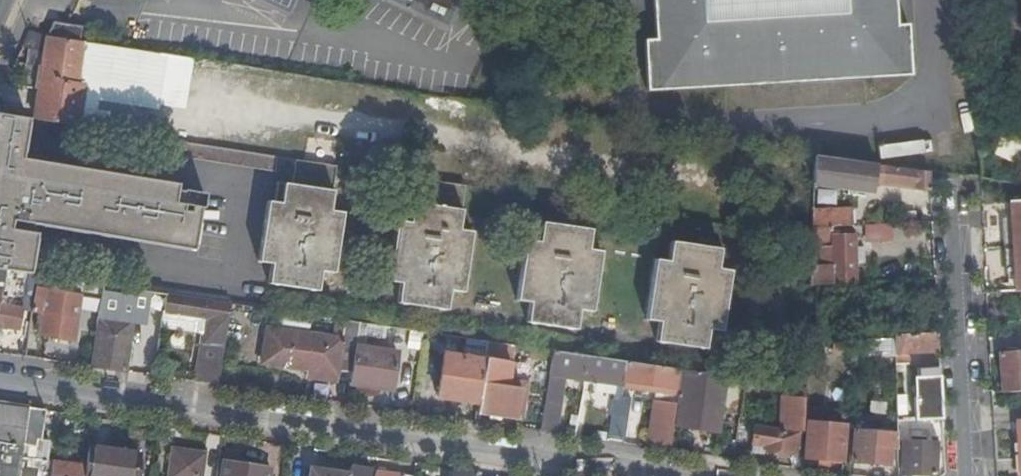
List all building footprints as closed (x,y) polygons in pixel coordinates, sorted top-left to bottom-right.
[(655,36),(643,38),(646,88),(659,87),(666,79),(850,69),(892,66),(896,73),(910,72),(907,21),(894,21),(893,0),(653,0),(655,36)] [(50,21),(48,35),(80,40),(82,25),(65,23),(50,21)] [(80,40),(48,35),(41,78),(84,85),(84,83),(75,81),(80,40)] [(84,85),(41,78),(34,118),(78,125),(84,85)] [(109,89),(84,85),(78,125),(98,128),(105,119),(109,89)] [(25,134),(28,117),(0,113),(0,130),(25,134)] [(21,157),(25,134),(0,130),(0,154),(21,157)] [(1014,133),(1011,138),(1003,135),(995,152),(1020,163),(1020,136),(1014,133)] [(160,153),(275,170),(277,155),(162,138),(160,153)] [(30,273),(38,218),(188,241),(194,204),(202,206),(205,191),(25,164),(26,158),(21,157),(0,154),(0,269),(30,273)] [(931,189),(930,171),(816,156),(813,184),(874,191),(876,182),(917,186),(917,188),(931,189)] [(330,208),(337,165),(295,158),(292,181),(289,201),(274,199),(267,198),(258,258),(271,260),(271,261),(268,281),(317,288),(320,268),(333,270),(342,210),(330,208)] [(458,228),(465,184),(417,177),(410,221),(398,219),(387,279),(400,281),(398,301),(446,308),(449,289),(462,290),(471,230),(458,228)] [(277,179),(274,199),(289,201),(292,181),(277,179)] [(999,292),(1015,291),(1012,245),(1010,200),(996,201),(996,212),(1003,211),(1007,282),(999,283),(999,292)] [(1020,244),(1020,200),(1010,200),(1012,245),(1020,244)] [(852,208),(812,210),(812,227),(852,225),(852,208)] [(590,229),(541,221),(538,241),(525,239),(516,299),(529,301),(526,321),(575,328),(578,309),(591,311),(601,251),(587,248),(590,229)] [(891,242),(889,223),(867,225),(867,243),(891,242)] [(809,285),(855,282),(855,265),(855,246),(855,225),(852,225),(812,227),(811,238),(810,253),(820,253),(820,267),(810,268),(809,285)] [(720,249),(671,242),(668,261),(655,259),(646,319),(659,321),(656,341),(705,348),(708,329),(721,331),(731,271),(717,269),(720,249)] [(1012,245),(1015,291),(1020,290),(1020,244),(1012,245)] [(855,246),(855,265),(865,264),(865,246),(855,246)] [(37,274),(30,273),(0,269),(0,333),(1,327),(19,329),(23,306),(33,308),(37,274)] [(84,304),(98,307),(102,284),(37,274),(33,308),(32,310),(43,312),(39,334),(73,341),(81,296),(78,295),(78,293),(85,293),(84,304)] [(162,326),(164,311),(166,293),(102,284),(98,307),(90,365),(126,371),(132,337),(130,337),(132,322),(152,325),(162,326)] [(831,337),(832,321),(832,304),(832,289),(819,289),(818,337),(831,337)] [(202,342),(225,345),(230,303),(166,293),(164,311),(205,317),(202,342)] [(313,318),(279,313),(277,326),(311,330),(313,318)] [(355,346),(359,321),(336,318),(333,337),(267,327),(262,363),(308,369),(336,374),(337,370),(352,372),(355,346)] [(145,374),(155,375),(162,326),(152,325),(145,374)] [(381,342),(382,329),(364,327),(362,339),(381,342)] [(940,350),(939,333),(896,336),(896,359),(904,359),(904,357),(904,351),(940,350)] [(852,350),(852,338),(829,340),(829,348),(840,348),(840,350),(852,350)] [(815,340),(807,340),(807,353),(815,353),(815,340)] [(829,348),(829,340),(815,340),(815,353),(829,353),(829,348)] [(201,350),(223,353),(225,345),(202,342),(201,350)] [(489,343),(487,356),(512,360),(514,346),(489,343)] [(352,372),(350,384),(392,390),(397,352),(355,346),(352,372)] [(196,381),(219,384),(223,353),(201,350),(196,381)] [(648,446),(670,449),(673,425),(675,403),(680,369),(580,354),(553,350),(545,402),(563,404),(567,377),(581,379),(618,385),(610,440),(624,442),(630,398),(622,397),(622,390),(623,382),(647,385),(646,391),(656,392),(648,446)] [(1000,351),(1002,391),(1020,390),(1020,350),(1000,351)] [(438,395),(479,402),(485,359),(444,353),(438,395)] [(479,402),(478,412),(517,417),(521,390),(510,389),(514,361),(485,357),(485,359),(479,402)] [(909,362),(896,363),(897,420),(914,419),(913,398),(914,392),(913,374),(913,363),(909,362)] [(335,381),(336,374),(308,369),(307,377),(335,381)] [(720,410),(740,412),(745,379),(680,369),(675,403),(679,404),(677,425),(717,431),(720,410)] [(940,369),(918,370),(920,398),(913,398),(914,419),(942,418),(940,369)] [(646,393),(646,391),(647,385),(623,382),(622,390),(646,393)] [(799,432),(804,432),(805,400),(785,397),(781,429),(756,425),(753,443),(755,443),(764,444),(763,447),(796,452),(799,432)] [(559,433),(563,404),(545,402),(541,430),(559,433)] [(21,456),(23,444),(28,407),(0,403),(0,475),(19,475),(21,456)] [(41,439),(45,410),(28,407),(23,444),(35,446),(36,438),(41,439)] [(845,425),(808,422),(806,457),(843,460),(845,425)] [(891,449),(898,449),(898,430),(856,428),(853,460),(890,464),(891,449)] [(937,442),(904,440),(903,473),(935,475),(937,442)] [(89,446),(86,465),(85,475),(133,475),(137,453),(89,446)] [(172,448),(168,475),(201,475),(204,453),(172,448)] [(86,465),(53,461),(51,472),(47,472),(49,460),(21,456),(19,475),(85,475),(86,465)] [(270,467),(222,460),(222,464),(220,475),(268,475),(270,467)] [(349,475),(348,475),(371,475),(372,470),(350,467),(349,475)]
